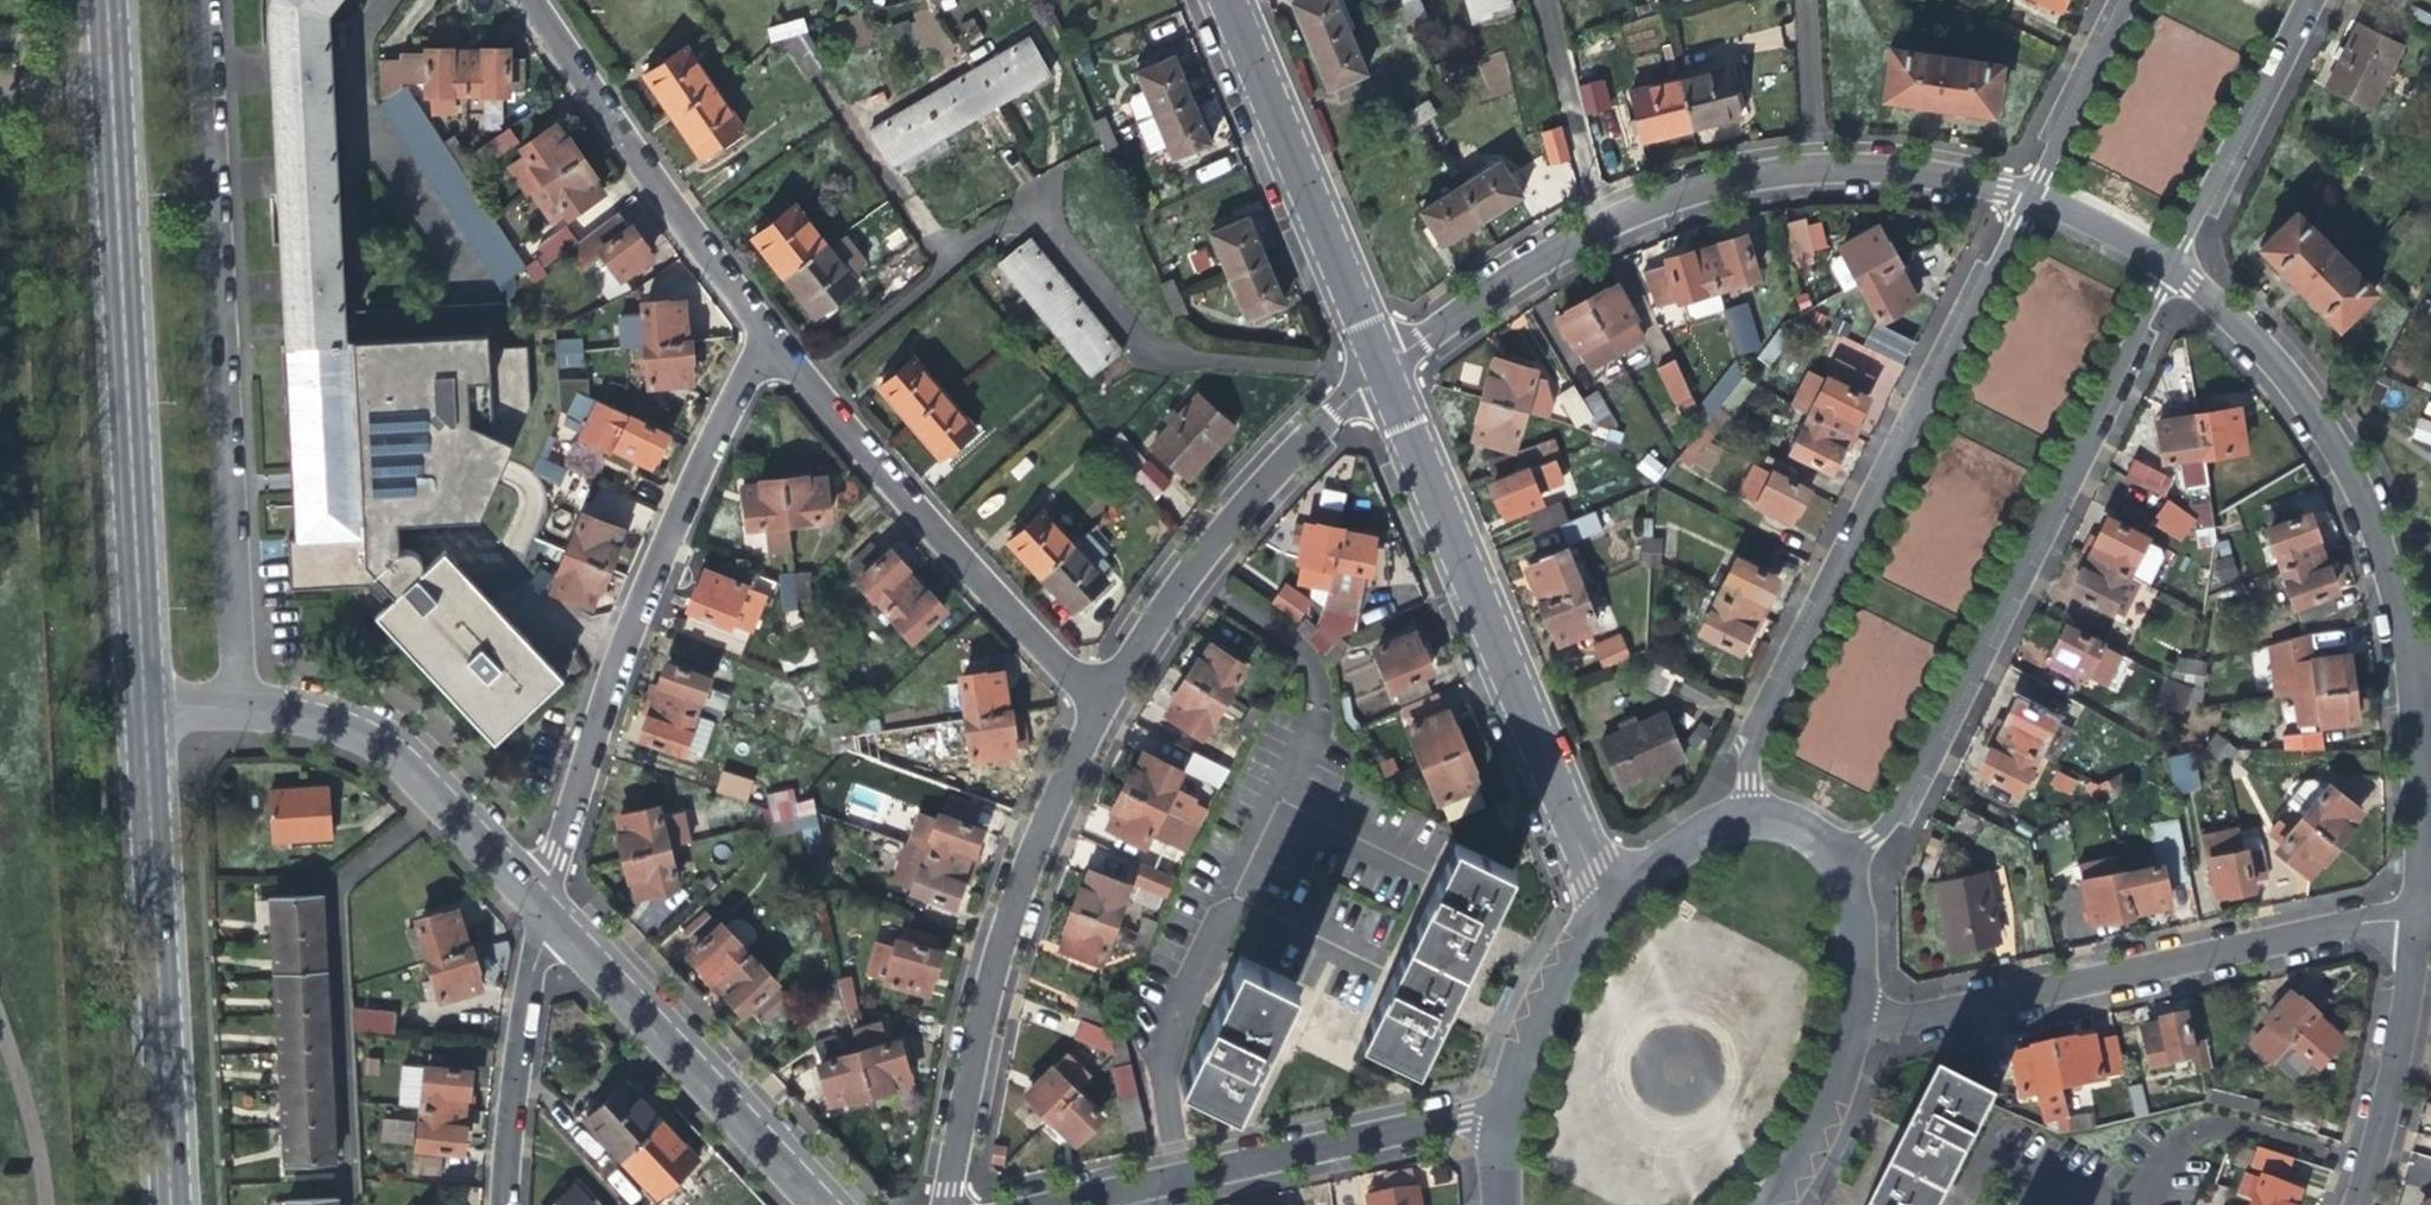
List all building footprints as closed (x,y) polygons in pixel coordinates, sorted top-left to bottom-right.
[(273,72),(278,177),(283,281),(284,311),(285,333),(286,346),(342,343),(352,314),(351,298),(331,0),(270,0),(273,72)] [(1308,49),(1347,33),(1333,0),(1295,0),(1295,1),(1289,3),(1299,28),(1308,49)] [(1442,4),(1458,12),(1468,9),(1473,26),(1510,14),(1506,0),(1441,0),(1442,4)] [(2059,12),(2064,0),(2036,0),(2059,12)] [(2399,14),(2406,0),(2373,0),(2399,14)] [(1425,17),(1418,2),(1407,6),(1413,23),(1425,17)] [(2155,15),(2091,163),(2171,198),(2235,49),(2155,15)] [(801,22),(784,26),(788,38),(804,33),(801,22)] [(2341,60),(2327,88),(2370,110),(2401,47),(2358,25),(2346,49),(2339,47),(2334,57),(2341,60)] [(783,39),(788,38),(784,26),(768,31),(771,43),(783,39)] [(828,68),(804,33),(788,38),(783,39),(809,80),(828,68)] [(1365,76),(1347,33),(1308,49),(1320,75),(1327,92),(1334,90),(1337,98),(1364,85),(1361,78),(1365,76)] [(1028,40),(976,71),(996,106),(1048,75),(1028,40)] [(451,45),(451,55),(465,54),(465,44),(451,45)] [(481,44),(465,44),(465,54),(481,54),(481,44)] [(658,95),(673,117),(713,89),(685,47),(663,63),(649,73),(645,76),(658,95)] [(1891,48),(1883,98),(1937,107),(1992,115),(1999,64),(1891,48)] [(1491,95),(1513,88),(1502,53),(1480,60),(1491,95)] [(466,94),(465,54),(451,55),(431,55),(406,55),(407,69),(407,83),(425,83),(425,95),(466,94)] [(506,54),(481,54),(465,54),(466,94),(522,93),(522,62),(506,62),(506,57),(506,54)] [(393,95),(403,88),(403,83),(407,83),(407,69),(406,55),(401,55),(401,61),(381,61),(384,101),(393,95)] [(1461,55),(1454,57),(1458,69),(1465,67),(1461,55)] [(1438,78),(1458,69),(1454,57),(1433,65),(1438,78)] [(1135,126),(1153,118),(1191,102),(1182,80),(1173,58),(1157,65),(1155,60),(1136,67),(1138,72),(1134,74),(1142,93),(1131,98),(1128,108),(1135,126)] [(647,68),(649,73),(663,63),(661,59),(647,68)] [(1725,69),(1676,82),(1688,131),(1721,122),(1738,118),(1725,69)] [(941,138),(996,106),(976,71),(921,104),(941,138)] [(1667,136),(1688,131),(1676,82),(1628,94),(1640,143),(1667,136)] [(1606,112),(1599,83),(1578,87),(1585,117),(1606,112)] [(354,342),(404,340),(456,337),(565,331),(545,299),(534,284),(523,268),(472,192),(462,176),(452,161),(441,145),(408,96),(403,88),(393,95),(384,101),(386,121),(508,306),(446,309),(402,312),(375,313),(352,314),(354,342)] [(702,160),(706,156),(719,148),(742,131),(713,89),(673,117),(690,142),(702,160)] [(386,121),(384,101),(380,104),(378,105),(376,106),(386,121)] [(1170,161),(1176,159),(1192,152),(1209,146),(1202,130),(1191,102),(1153,118),(1170,161)] [(1425,103),(1411,112),(1417,123),(1432,113),(1425,103)] [(891,167),(941,138),(921,104),(901,116),(870,134),(891,167)] [(1403,133),(1417,123),(1411,112),(1396,122),(1403,133)] [(1093,123),(1100,140),(1112,135),(1104,118),(1093,123)] [(1549,166),(1572,160),(1562,125),(1539,131),(1549,166)] [(530,195),(546,184),(578,161),(566,144),(555,128),(523,151),(527,157),(511,168),(530,195)] [(519,143),(509,129),(475,152),(485,167),(519,143)] [(1119,152),(1112,135),(1100,140),(1107,157),(1119,152)] [(452,137),(441,145),(452,161),(463,152),(452,137)] [(723,154),(719,148),(706,156),(711,162),(723,154)] [(468,161),(463,152),(452,161),(462,176),(473,168),(468,161)] [(1195,158),(1192,152),(1176,159),(1179,165),(1195,158)] [(595,185),(578,161),(546,184),(569,217),(601,194),(595,185)] [(1500,164),(1459,189),(1481,223),(1508,206),(1521,198),(1500,164)] [(484,184),(473,168),(462,176),(472,192),(484,184)] [(1466,232),(1481,223),(1459,189),(1420,213),(1441,248),(1466,232)] [(766,257),(783,279),(825,245),(795,207),(771,225),(757,236),(752,239),(766,257)] [(2337,328),(2373,292),(2295,213),(2259,249),(2298,289),(2337,328)] [(576,245),(568,251),(582,270),(593,263),(598,271),(608,264),(619,279),(649,258),(639,246),(629,232),(627,234),(615,217),(578,244),(576,245)] [(1791,260),(1827,256),(1823,218),(1787,223),(1791,260)] [(752,231),(757,236),(771,225),(767,220),(752,231)] [(1230,227),(1213,234),(1209,236),(1227,278),(1265,262),(1256,242),(1247,220),(1230,227)] [(1211,229),(1213,234),(1230,227),(1227,222),(1211,229)] [(549,264),(568,251),(576,245),(578,244),(567,229),(538,249),(549,264)] [(1842,248),(1861,284),(1896,266),(1877,229),(1866,235),(1842,248)] [(1715,233),(1702,238),(1702,241),(1705,252),(1720,248),(1715,233)] [(1687,243),(1692,256),(1705,252),(1702,241),(1702,238),(1687,243)] [(1734,244),(1720,248),(1705,252),(1716,290),(1754,279),(1752,273),(1775,267),(1767,239),(1744,245),(1743,241),(1734,244)] [(999,265),(1029,302),(1058,277),(1028,240),(999,265)] [(857,285),(825,245),(783,279),(800,301),(814,318),(820,314),(824,319),(836,309),(832,304),(857,285)] [(1654,307),(1716,290),(1705,252),(1692,256),(1669,263),(1670,267),(1644,274),(1654,307)] [(534,284),(546,276),(541,269),(535,260),(523,268),(534,284)] [(1246,323),(1251,321),(1267,314),(1284,307),(1279,296),(1265,262),(1227,278),(1246,323)] [(1905,283),(1896,266),(1861,284),(1879,319),(1914,301),(1905,283)] [(556,291),(546,276),(534,284),(545,299),(556,291)] [(1060,340),(1089,315),(1058,277),(1029,302),(1060,340)] [(1160,286),(1168,303),(1179,299),(1172,282),(1160,286)] [(1609,293),(1587,305),(1616,356),(1646,341),(1617,289),(1609,293)] [(1185,314),(1179,299),(1168,303),(1174,319),(1185,314)] [(1724,308),(1736,355),(1761,349),(1749,302),(1724,308)] [(642,308),(645,348),(685,344),(683,321),(681,304),(642,308)] [(1616,356),(1587,305),(1567,315),(1558,321),(1575,352),(1578,350),(1590,370),(1616,356)] [(1269,320),(1267,314),(1251,321),(1252,326),(1269,320)] [(1089,315),(1060,340),(1091,377),(1120,353),(1089,315)] [(1666,347),(1664,342),(1654,321),(1640,329),(1646,341),(1652,354),(1666,347)] [(1874,323),(1864,345),(1903,363),(1914,342),(1874,323)] [(1781,325),(1778,329),(1794,340),(1798,334),(1781,325)] [(1794,340),(1778,329),(1761,350),(1759,353),(1775,365),(1794,340)] [(578,330),(565,331),(566,349),(579,349),(578,330)] [(342,343),(286,346),(288,394),(289,413),(294,515),(296,542),(284,543),(289,591),(336,591),(363,591),(354,598),(374,619),(381,627),(394,641),(429,678),(470,723),(492,747),(515,724),(540,700),(562,679),(556,672),(513,627),(507,620),(497,609),(486,597),(475,586),(443,552),(435,559),(423,570),(424,565),(424,561),(423,558),(420,554),(415,551),(411,550),(405,550),(400,551),(398,553),(398,544),(398,524),(480,522),(503,471),(507,461),(525,468),(530,472),(535,480),(535,485),(535,489),(541,476),(549,457),(568,414),(567,390),(567,381),(566,369),(566,349),(565,331),(456,337),(404,340),(354,342),(342,343)] [(688,384),(685,344),(645,348),(649,387),(688,384)] [(579,353),(579,349),(566,349),(566,369),(580,369),(579,353)] [(894,404),(911,422),(943,394),(912,359),(896,373),(892,369),(879,380),(884,384),(879,387),(894,404)] [(1491,381),(1485,402),(1524,412),(1524,413),(1545,421),(1551,404),(1546,382),(1534,378),(1535,373),(1497,362),(1491,381)] [(1792,408),(1811,417),(1846,435),(1853,422),(1860,408),(1864,400),(1859,397),(1869,377),(1838,363),(1826,386),(1808,377),(1792,408)] [(1724,424),(1755,382),(1730,364),(1699,406),(1724,424)] [(580,381),(580,369),(566,369),(567,381),(580,381)] [(567,381),(567,390),(581,389),(580,381),(567,381)] [(587,381),(580,381),(581,389),(581,395),(588,398),(587,381)] [(664,435),(588,398),(581,395),(581,389),(567,390),(568,414),(586,424),(578,441),(607,456),(616,439),(622,442),(618,451),(648,466),(664,435)] [(1572,390),(1557,399),(1576,429),(1591,421),(1572,390)] [(1581,401),(1596,427),(1608,431),(1605,440),(1618,444),(1620,435),(1616,434),(1617,427),(1596,392),(1581,401)] [(942,459),(946,456),(958,445),(975,430),(943,394),(911,422),(927,441),(942,459)] [(2202,417),(2195,418),(2201,458),(2242,452),(2238,424),(2234,394),(2200,400),(2202,417)] [(1149,447),(1185,480),(1209,454),(1234,427),(1198,396),(1149,447)] [(1687,428),(1696,435),(1702,428),(1693,421),(1698,415),(1690,397),(1677,404),(1689,425),(1687,428)] [(1513,450),(1524,413),(1524,412),(1485,402),(1479,423),(1475,439),(1513,450)] [(1707,421),(1698,415),(1693,421),(1702,428),(1707,421)] [(1835,458),(1840,449),(1846,435),(1811,417),(1792,452),(1829,470),(1835,458)] [(2418,417),(2410,438),(2430,445),(2430,421),(2418,417)] [(2162,464),(2201,458),(2195,418),(2172,422),(2156,424),(2162,464)] [(1718,430),(1707,421),(1702,428),(1713,436),(1718,430)] [(1861,426),(1853,422),(1846,435),(1855,439),(1861,426)] [(1596,427),(1593,436),(1605,440),(1608,431),(1596,427)] [(1707,444),(1713,436),(1702,428),(1696,435),(1689,445),(1697,449),(1704,442),(1707,444)] [(1849,454),(1855,439),(1846,435),(1840,449),(1849,454)] [(1591,444),(1603,448),(1605,440),(1593,436),(1591,444)] [(1491,480),(1558,457),(1552,440),(1484,463),(1491,480)] [(1616,452),(1618,444),(1605,440),(1603,448),(1616,452)] [(961,450),(958,445),(946,456),(949,460),(961,450)] [(1647,452),(1635,468),(1655,483),(1667,466),(1647,452)] [(549,457),(541,476),(562,485),(569,467),(549,457)] [(1131,476),(1154,498),(1170,481),(1147,459),(1131,476)] [(1553,459),(1493,484),(1502,506),(1507,518),(1539,504),(1535,494),(1563,483),(1553,459)] [(1804,489),(1773,474),(1755,465),(1740,496),(1769,511),(1767,516),(1786,526),(1795,508),(1804,489)] [(2129,480),(2145,488),(2152,493),(2160,481),(2135,468),(2129,480)] [(811,481),(783,485),(787,524),(827,519),(823,480),(811,481)] [(746,503),(749,528),(765,526),(769,555),(790,553),(787,524),(783,485),(744,489),(746,503)] [(1323,488),(1318,504),(1341,510),(1346,494),(1323,488)] [(2152,525),(2183,542),(2197,517),(2166,500),(2152,525)] [(1561,526),(1567,524),(1559,505),(1526,519),(1534,537),(1559,527),(1561,526)] [(1025,560),(1040,576),(1073,546),(1043,512),(1025,528),(1011,540),(1010,542),(1025,560)] [(1593,514),(1567,524),(1561,526),(1559,527),(1568,547),(1601,533),(1593,514)] [(2221,516),(2211,517),(2212,529),(2223,527),(2221,516)] [(583,517),(568,554),(604,569),(612,549),(619,531),(583,517)] [(2203,518),(2205,530),(2212,529),(2211,517),(2203,518)] [(2266,531),(2279,569),(2317,555),(2311,541),(2309,533),(2303,517),(2266,531)] [(2100,536),(2097,543),(2089,557),(2126,576),(2145,540),(2108,521),(2100,536)] [(1007,535),(1011,540),(1025,528),(1020,522),(1007,535)] [(2225,539),(2223,527),(2212,529),(2215,541),(2225,539)] [(1329,591),(1331,591),(1340,535),(1307,529),(1301,562),(1304,563),(1300,585),(1329,591)] [(2207,543),(2215,541),(2212,529),(2205,530),(2207,543)] [(1072,612),(1075,609),(1088,598),(1105,582),(1099,575),(1109,567),(1103,559),(1107,554),(1088,533),(1073,546),(1040,576),(1056,594),(1072,612)] [(1361,539),(1340,535),(1328,612),(1357,617),(1373,541),(1361,539)] [(2323,536),(2311,541),(2317,555),(2328,552),(2323,536)] [(2086,537),(2079,552),(2089,557),(2097,543),(2086,537)] [(2220,585),(2239,579),(2228,540),(2208,545),(2220,585)] [(1644,542),(1643,554),(1652,555),(1653,542),(1644,542)] [(1662,543),(1653,542),(1652,555),(1660,555),(1662,543)] [(873,621),(885,610),(914,584),(904,573),(888,555),(884,558),(872,545),(850,565),(861,579),(859,581),(871,594),(860,605),(873,621)] [(2072,565),(2083,570),(2089,557),(2079,552),(2072,565)] [(2333,565),(2328,552),(2317,555),(2322,569),(2333,565)] [(595,592),(604,569),(568,554),(561,572),(549,567),(542,583),(554,589),(553,591),(589,606),(595,592)] [(1643,566),(1651,566),(1652,555),(1643,554),(1643,566)] [(1659,567),(1660,555),(1652,555),(1651,566),(1659,567)] [(2330,591),(2322,569),(2317,555),(2279,569),(2298,622),(2333,609),(2327,593),(2330,591)] [(1538,593),(1544,607),(1580,592),(1564,556),(1529,571),(1538,593)] [(2139,582),(2126,576),(2089,557),(2083,570),(2078,580),(2072,592),(2122,617),(2139,582)] [(755,575),(739,568),(721,561),(715,577),(706,574),(699,592),(691,612),(727,626),(743,588),(749,590),(755,575)] [(1737,563),(1720,597),(1756,615),(1763,602),(1773,581),(1737,563)] [(913,565),(904,573),(914,584),(923,576),(913,565)] [(933,587),(923,576),(914,584),(925,596),(933,587)] [(1299,623),(1313,600),(1284,582),(1270,605),(1299,623)] [(781,585),(782,594),(795,594),(793,584),(781,585)] [(806,584),(793,584),(795,594),(807,593),(806,584)] [(934,605),(925,596),(914,584),(885,610),(912,639),(941,614),(934,605)] [(1595,628),(1580,592),(1544,607),(1551,624),(1559,643),(1595,628)] [(808,602),(807,593),(795,594),(795,603),(808,602)] [(783,604),(795,603),(795,594),(782,594),(783,604)] [(1746,635),(1756,615),(1720,597),(1701,634),(1737,652),(1746,635)] [(363,630),(374,619),(354,598),(343,609),(363,630)] [(1092,603),(1088,598),(1075,609),(1080,616),(1092,603)] [(1296,631),(1308,643),(1317,633),(1315,631),(1305,621),(1296,631)] [(2122,655),(2067,628),(2060,642),(2051,660),(2107,688),(2122,655)] [(1330,645),(1317,633),(1308,643),(1318,651),(1321,655),(1330,645)] [(2292,696),(2314,693),(2348,690),(2345,670),(2344,656),(2310,660),(2307,635),(2271,645),(2273,665),(2271,666),(2275,699),(2292,696)] [(1429,693),(1422,677),(1428,674),(1422,661),(1412,636),(1375,651),(1398,706),(1429,693)] [(1603,669),(1627,659),(1618,639),(1595,649),(1603,669)] [(1343,658),(1330,645),(1321,655),(1335,667),(1343,658)] [(1198,668),(1189,681),(1222,702),(1243,669),(1211,649),(1198,668)] [(1795,760),(1872,789),(1918,671),(1892,661),(1887,674),(1836,654),(1795,760)] [(957,663),(960,683),(972,681),(969,661),(957,663)] [(2186,663),(2184,675),(2193,676),(2195,664),(2186,663)] [(2203,665),(2195,664),(2193,676),(2202,678),(2203,665)] [(651,683),(645,699),(693,715),(715,723),(717,724),(727,698),(711,691),(707,699),(700,696),(706,679),(668,666),(661,686),(651,683)] [(2182,687),(2191,688),(2193,676),(2184,675),(2182,687)] [(2200,689),(2202,678),(2193,676),(2191,688),(2200,689)] [(960,683),(966,721),(1005,714),(1000,677),(972,681),(960,683)] [(1689,679),(1681,695),(1708,708),(1716,693),(1689,679)] [(1200,736),(1222,702),(1189,681),(1179,697),(1168,715),(1200,736)] [(2186,712),(2191,692),(2169,686),(2164,706),(2186,712)] [(2350,707),(2348,690),(2314,693),(2292,696),(2296,729),(2297,729),(2298,736),(2281,739),(2282,753),(2320,749),(2318,732),(2312,733),(2311,725),(2317,725),(2318,726),(2352,721),(2350,707)] [(1400,711),(1423,767),(1461,752),(1451,727),(1438,696),(1400,711)] [(682,747),(693,715),(645,699),(641,713),(651,717),(647,727),(642,740),(679,754),(682,747)] [(1256,700),(1246,717),(1256,724),(1267,707),(1256,700)] [(1340,701),(1343,721),(1351,731),(1358,728),(1349,717),(1346,700),(1340,701)] [(2010,714),(2005,724),(1998,737),(2034,756),(2049,727),(2052,720),(2016,702),(2010,714)] [(1006,718),(1005,714),(966,721),(968,735),(953,737),(956,759),(972,756),(972,758),(1011,752),(1010,750),(1027,747),(1021,716),(1006,718)] [(704,755),(715,723),(693,715),(682,747),(704,755)] [(1640,728),(1635,716),(1618,723),(1623,735),(1602,743),(1609,760),(1620,787),(1683,761),(1664,718),(1640,728)] [(1249,737),(1256,724),(1246,717),(1238,730),(1249,737)] [(1994,719),(1988,732),(1998,737),(2005,724),(1994,719)] [(858,725),(849,726),(851,739),(860,738),(858,725)] [(841,727),(843,740),(851,739),(849,726),(841,727)] [(2066,736),(2049,727),(2034,756),(2051,765),(2066,736)] [(1982,745),(1991,750),(1998,737),(1988,732),(1982,745)] [(2009,806),(2034,756),(1998,737),(1991,750),(1980,772),(1983,774),(1975,789),(2009,806)] [(862,748),(860,738),(851,739),(853,749),(862,748)] [(1379,766),(1385,782),(1397,778),(1389,761),(1384,763),(1366,738),(1360,742),(1379,766)] [(2216,738),(2210,745),(2219,752),(2225,745),(2216,738)] [(845,750),(853,749),(851,739),(843,740),(845,750)] [(2204,753),(2213,760),(2219,752),(2210,745),(2204,753)] [(2235,754),(2225,745),(2219,752),(2229,761),(2235,754)] [(1470,771),(1461,752),(1423,767),(1446,820),(1483,804),(1470,771)] [(2224,769),(2229,761),(2219,752),(2213,760),(2224,769)] [(1219,788),(1228,771),(1193,754),(1185,770),(1219,788)] [(1132,776),(1126,789),(1161,807),(1178,773),(1142,755),(1132,776)] [(2167,760),(2174,796),(2196,792),(2189,756),(2167,760)] [(2049,788),(2071,796),(2077,779),(2055,771),(2049,788)] [(722,773),(715,794),(747,804),(754,784),(722,773)] [(1404,795),(1397,778),(1385,782),(1392,799),(1404,795)] [(2116,778),(2105,784),(2109,791),(2120,785),(2116,778)] [(2094,789),(2099,797),(2109,791),(2105,784),(2094,789)] [(2125,793),(2120,785),(2109,791),(2113,799),(2125,793)] [(1108,827),(1143,845),(1148,835),(1185,854),(1190,843),(1198,825),(1188,820),(1161,807),(1126,789),(1116,810),(1108,827)] [(268,794),(273,846),(331,841),(325,790),(268,794)] [(2326,790),(2302,820),(2332,845),(2345,828),(2357,814),(2326,790)] [(2103,805),(2113,799),(2109,791),(2099,797),(2103,805)] [(795,806),(786,808),(789,820),(798,818),(795,806)] [(1195,806),(1188,820),(1198,825),(1205,811),(1195,806)] [(786,808),(778,810),(781,822),(789,820),(786,808)] [(781,822),(778,810),(769,812),(760,809),(764,826),(781,822)] [(1952,828),(1971,838),(1981,819),(1961,809),(1952,828)] [(687,844),(680,814),(658,820),(655,810),(617,820),(623,846),(626,859),(666,850),(687,844)] [(916,825),(907,846),(926,853),(964,867),(970,852),(978,829),(940,816),(935,831),(916,825)] [(801,830),(798,818),(789,820),(792,832),(801,830)] [(783,834),(792,832),(789,820),(781,822),(783,834)] [(2318,862),(2332,845),(2302,820),(2277,850),(2307,875),(2318,862)] [(783,834),(781,822),(764,826),(768,842),(775,836),(783,834)] [(2154,868),(2118,876),(2127,914),(2151,909),(2166,906),(2163,892),(2189,888),(2177,824),(2146,831),(2154,868)] [(2249,888),(2242,854),(2237,830),(2206,837),(2211,861),(2207,862),(2214,896),(2233,891),(2249,888)] [(950,904),(959,881),(964,867),(926,853),(907,846),(897,877),(915,884),(913,891),(950,904)] [(1362,1042),(1417,1070),(1449,1004),(1483,935),(1512,875),(1456,848),(1371,1024),(1362,1042)] [(669,863),(666,850),(626,859),(632,881),(636,897),(675,887),(675,883),(688,880),(684,859),(669,863)] [(979,855),(970,852),(964,867),(974,870),(979,855)] [(969,884),(974,870),(964,867),(959,881),(969,884)] [(1173,882),(1167,878),(1143,867),(1135,885),(1166,899),(1173,882)] [(1083,887),(1074,912),(1111,925),(1125,887),(1088,873),(1083,887)] [(1982,874),(1934,884),(1949,953),(1975,948),(1996,943),(1982,874)] [(2108,919),(2127,914),(2118,876),(2081,884),(2089,923),(2108,919)] [(274,902),(275,939),(324,937),(322,901),(274,902)] [(1098,963),(1111,925),(1074,912),(1067,933),(1061,949),(1098,963)] [(424,945),(429,964),(467,952),(457,914),(418,926),(419,928),(405,933),(410,950),(424,945)] [(681,934),(692,946),(714,926),(703,914),(681,934)] [(1144,920),(1138,937),(1149,942),(1155,925),(1144,920)] [(699,979),(710,990),(717,983),(746,956),(719,928),(690,953),(707,971),(699,979)] [(930,951),(934,937),(907,929),(902,944),(898,943),(896,950),(875,944),(867,977),(926,992),(930,979),(937,953),(930,951)] [(277,977),(326,975),(324,937),(275,939),(277,977)] [(1144,958),(1149,942),(1138,937),(1132,953),(1142,957),(1144,958)] [(479,993),(467,952),(429,964),(434,983),(421,987),(426,1003),(439,999),(440,1004),(479,993)] [(773,986),(746,956),(717,983),(728,994),(734,1001),(745,1012),(773,986)] [(1182,1082),(1238,1109),(1276,1026),(1295,987),(1239,961),(1182,1082)] [(277,977),(279,1016),(327,1014),(326,975),(277,977)] [(1513,980),(1505,977),(1490,1005),(1500,1009),(1513,980)] [(849,979),(837,982),(839,990),(850,987),(849,979)] [(825,985),(827,994),(839,990),(837,982),(825,985)] [(720,1001),(728,994),(717,983),(710,990),(720,1001)] [(852,996),(850,987),(839,990),(841,999),(852,996)] [(829,1002),(841,999),(839,990),(827,994),(829,1002)] [(2299,992),(2289,1004),(2286,1003),(2281,999),(2273,1007),(2269,1013),(2274,1017),(2264,1028),(2266,1030),(2249,1048),(2272,1069),(2289,1051),(2313,1025),(2311,1024),(2321,1011),(2299,992)] [(1081,1022),(1112,1034),(1119,1018),(1081,1003),(1076,1019),(1081,1022)] [(354,1009),(353,1032),(394,1033),(395,1010),(354,1009)] [(279,1016),(281,1050),(329,1049),(327,1014),(279,1016)] [(1116,1052),(1112,1034),(1081,1022),(1073,1040),(1113,1056),(1116,1053),(1116,1052)] [(907,1081),(897,1043),(887,1046),(881,1023),(851,1032),(858,1055),(869,1093),(907,1081)] [(2337,1046),(2313,1025),(2289,1051),(2315,1073),(2325,1061),(2337,1046)] [(2142,1034),(2150,1073),(2182,1066),(2184,1074),(2203,1070),(2196,1040),(2184,1042),(2180,1026),(2160,1030),(2142,1034)] [(1112,1034),(1116,1052),(1127,1048),(1124,1032),(1112,1034)] [(832,1104),(869,1093),(858,1055),(842,1060),(836,1038),(815,1044),(830,1096),(832,1104)] [(2078,1048),(2051,1054),(2060,1092),(2123,1078),(2113,1040),(2086,1046),(2078,1048)] [(1131,1065),(1127,1048),(1116,1052),(1116,1053),(1120,1068),(1131,1065)] [(281,1050),(282,1089),(331,1088),(329,1049),(281,1050)] [(2067,1123),(2060,1092),(2051,1054),(2035,1058),(2012,1063),(2020,1101),(2039,1097),(2045,1128),(2067,1123)] [(1075,1095),(1089,1079),(1066,1056),(1044,1079),(1026,1097),(1050,1120),(1075,1095)] [(427,1069),(424,1108),(462,1112),(464,1095),(466,1073),(452,1072),(453,1059),(436,1058),(435,1070),(427,1069)] [(583,1121),(621,1160),(661,1122),(644,1104),(624,1083),(583,1121)] [(2130,1088),(2137,1117),(2150,1114),(2142,1084),(2130,1088)] [(1988,1115),(1931,1087),(1913,1124),(1872,1204),(1942,1204),(1988,1115)] [(282,1089),(284,1127),(332,1125),(331,1088),(282,1089)] [(1145,1130),(1137,1094),(1119,1099),(1128,1135),(1145,1130)] [(2203,1105),(2217,1110),(2221,1099),(2217,1097),(2206,1094),(2203,1105)] [(474,1096),(464,1095),(462,1112),(472,1113),(474,1096)] [(1100,1119),(1075,1095),(1050,1120),(1076,1144),(1100,1119)] [(2232,1114),(2236,1116),(2240,1104),(2221,1099),(2217,1110),(2232,1114)] [(2258,1110),(2240,1104),(2236,1116),(2254,1121),(2258,1110)] [(458,1152),(461,1128),(462,1112),(424,1108),(420,1149),(458,1152)] [(471,1129),(472,1113),(462,1112),(461,1128),(471,1129)] [(381,1119),(381,1143),(412,1144),(413,1120),(381,1119)] [(2090,1121),(2072,1124),(2075,1135),(2092,1133),(2090,1121)] [(679,1141),(661,1122),(621,1160),(657,1198),(697,1160),(679,1141)] [(2067,1125),(2067,1123),(2045,1128),(2046,1133),(2056,1138),(2055,1126),(2067,1125)] [(2075,1135),(2072,1124),(2067,1125),(2070,1136),(2075,1135)] [(334,1162),(332,1125),(284,1127),(286,1165),(334,1162)] [(2056,1138),(2070,1136),(2067,1125),(2055,1126),(2056,1138)] [(595,1157),(604,1148),(582,1128),(574,1138),(595,1157)] [(2314,1140),(2315,1138),(2285,1128),(2284,1131),(2314,1140)] [(1851,1138),(1844,1135),(1834,1154),(1841,1158),(1851,1138)] [(2251,1151),(2246,1171),(2284,1181),(2289,1161),(2251,1151)] [(1441,1186),(1438,1170),(1429,1171),(1432,1187),(1441,1186)] [(2250,1204),(2294,1204),(2297,1196),(2259,1182),(2250,1204)] [(572,1186),(552,1204),(590,1204),(572,1186)] [(2206,1204),(2210,1204),(2220,1204),(2225,1193),(2213,1188),(2206,1204)] [(1383,1198),(1382,1191),(1367,1193),(1368,1200),(1383,1198)] [(1416,1193),(1392,1197),(1383,1198),(1368,1200),(1369,1204),(1418,1204),(1416,1193)]
